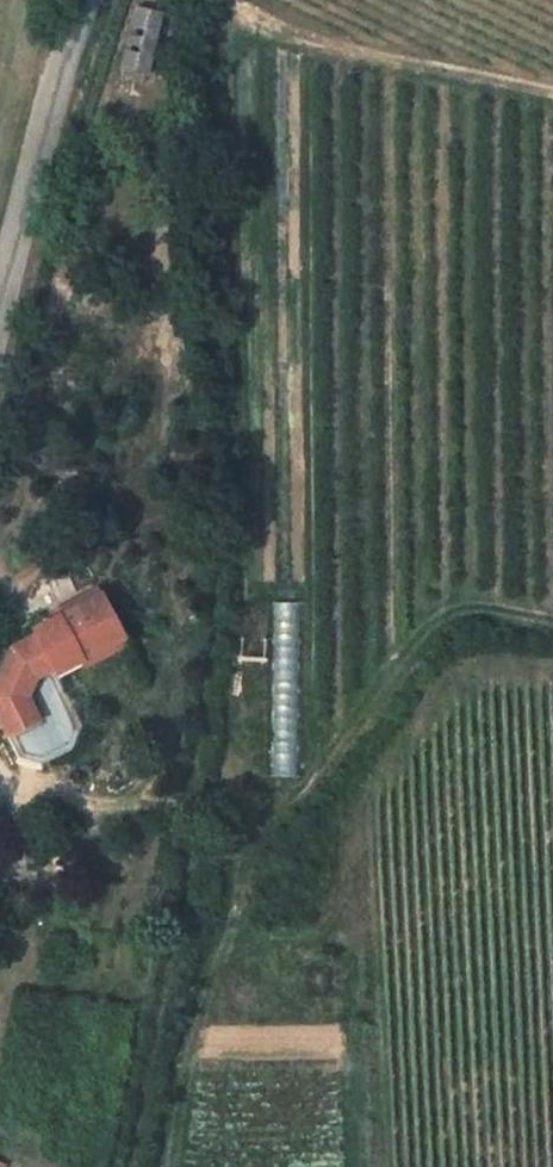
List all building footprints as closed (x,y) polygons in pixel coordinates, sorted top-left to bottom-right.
[(121,42),(149,49),(161,0),(132,0),(121,42)] [(120,613),(96,566),(70,580),(73,585),(82,601),(78,603),(75,599),(62,606),(56,594),(31,606),(35,613),(11,626),(0,649),(0,696),(7,710),(36,695),(25,673),(34,652),(52,643),(54,648),(57,653),(81,640),(78,635),(120,613)] [(73,585),(56,594),(62,606),(75,599),(78,603),(82,601),(73,585)] [(275,706),(299,706),(300,600),(276,600),(275,706)] [(81,640),(123,619),(120,613),(78,635),(81,640)] [(280,775),(297,774),(294,730),(278,731),(280,775)]
